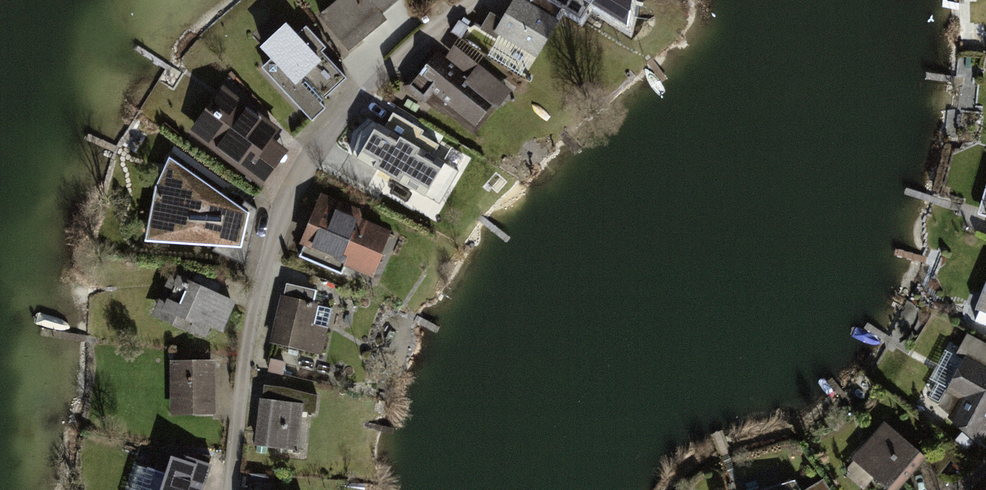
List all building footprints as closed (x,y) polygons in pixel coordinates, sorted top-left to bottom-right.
[(393,0),(346,0),(316,24),(346,62),(405,15),(393,0)] [(596,19),(609,0),(566,0),(596,19)] [(560,27),(517,2),(503,26),(490,19),(479,38),(494,47),(484,64),(524,87),(560,27)] [(305,32),(259,75),(302,122),(349,79),(305,32)] [(447,58),(437,50),(401,92),(424,111),(433,100),(473,135),(493,112),(498,117),(516,96),(457,47),(447,58)] [(279,140),(222,97),(190,140),(264,195),(290,159),(274,147),(279,140)] [(430,138),(391,116),(359,172),(424,208),(446,169),(421,155),(430,138)] [(249,215),(168,162),(155,189),(146,243),(241,250),(249,215)] [(365,211),(321,194),(294,260),(347,281),(352,270),(382,282),(399,239),(360,224),(365,211)] [(237,301),(172,273),(150,324),(215,351),(237,301)] [(332,306),(277,296),(267,354),(321,364),(332,306)] [(969,337),(924,409),(985,447),(985,347),(969,337)] [(216,363),(170,364),(171,420),(218,419),(216,363)] [(314,396),(263,389),(254,452),(305,459),(314,396)] [(885,427),(851,467),(879,489),(900,489),(925,460),(885,427)] [(159,451),(147,489),(205,489),(212,468),(159,451)] [(770,489),(802,489),(798,481),(770,489)]
